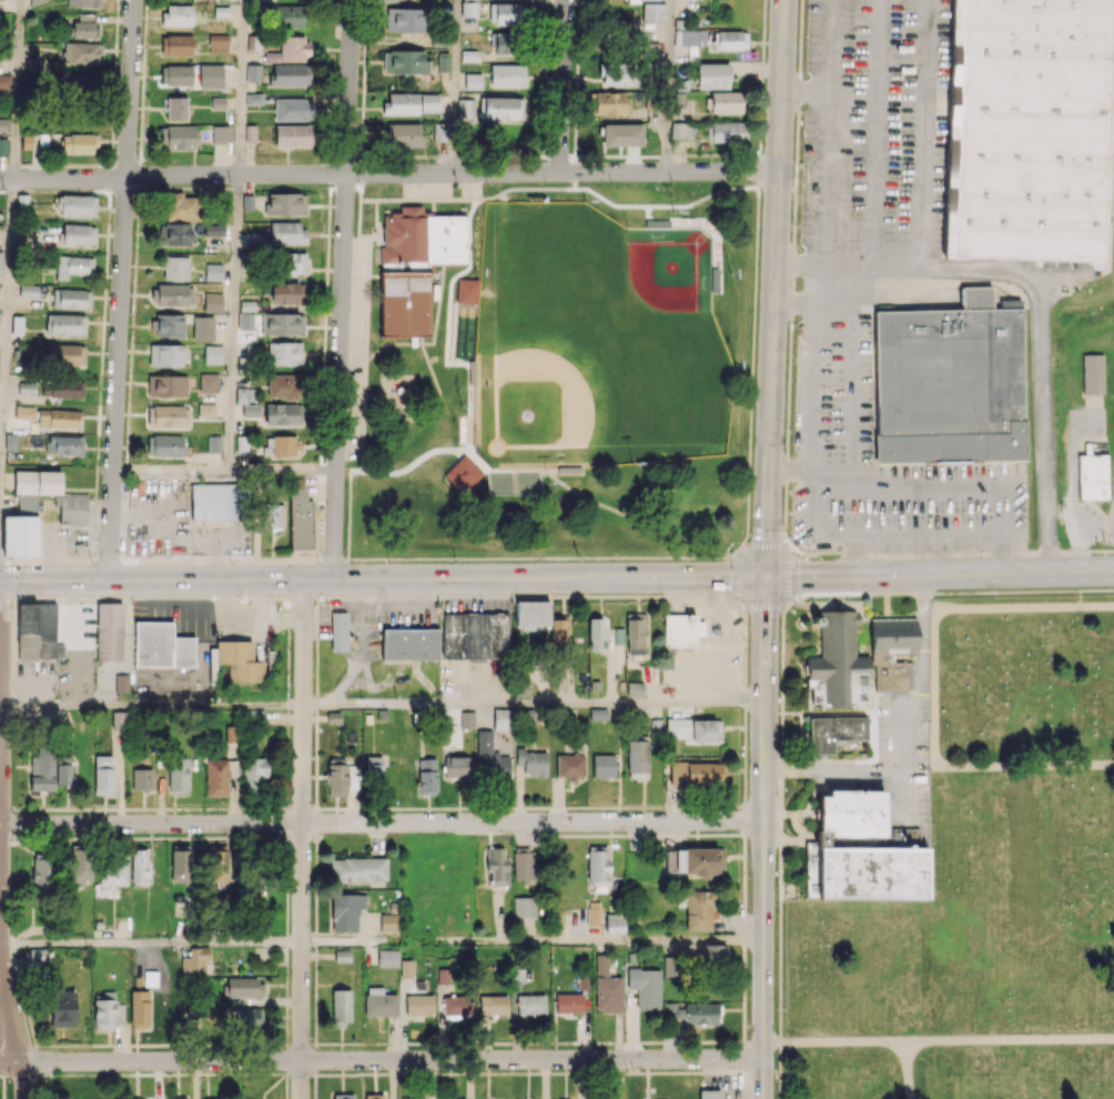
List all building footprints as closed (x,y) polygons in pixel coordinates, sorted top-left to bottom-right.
[(478,0),(462,0),(462,17),(478,17),(478,0)] [(1102,262),(1108,0),(949,0),(943,258),(1102,262)] [(489,3),(489,24),(525,23),(524,3),(489,3)] [(163,26),(192,26),(192,5),(163,5),(163,26)] [(274,6),(275,27),(305,27),(305,5),(274,6)] [(663,23),(664,5),(643,5),(642,28),(654,28),(654,23),(663,23)] [(386,30),(424,32),(425,9),(386,7),(386,30)] [(93,14),(75,14),(74,38),(93,38),(93,14)] [(747,31),(714,31),(713,49),(747,50),(747,31)] [(494,54),(515,55),(515,34),(495,33),(494,54)] [(227,52),(228,35),(209,34),(209,52),(227,52)] [(191,35),(160,36),(161,55),(192,55),(191,35)] [(280,37),(280,52),(265,51),(264,61),(308,62),(309,37),(280,37)] [(101,64),(101,43),(64,42),(63,64),(101,64)] [(428,73),(428,59),(424,59),(424,50),(383,50),(384,73),(428,73)] [(600,85),(634,85),(634,62),(600,63),(600,85)] [(696,64),(697,89),(730,88),(729,63),(696,64)] [(222,64),(198,65),(198,89),(222,88),(222,64)] [(260,64),(246,65),(247,82),(260,81),(260,64)] [(271,64),(270,86),(310,86),(310,65),(271,64)] [(191,65),(160,66),(160,86),(191,85),(191,65)] [(524,65),(490,65),(490,86),(524,86),(524,65)] [(11,73),(0,74),(0,89),(11,89),(11,73)] [(481,89),(481,73),(464,73),(464,89),(481,89)] [(95,94),(96,75),(67,74),(66,93),(95,94)] [(627,91),(594,92),(595,115),(628,114),(627,91)] [(742,91),(710,92),(711,113),(743,112),(742,91)] [(384,115),(418,115),(419,93),(384,93),(384,115)] [(262,104),(262,94),(246,94),(246,103),(262,104)] [(421,112),(439,112),(439,94),(421,94),(421,112)] [(186,97),(167,97),(166,119),(186,119),(186,97)] [(523,119),(523,97),(479,98),(479,120),(523,119)] [(274,99),(274,121),(311,120),(311,98),(274,99)] [(457,116),(474,117),(474,99),(458,99),(457,116)] [(670,137),(693,138),(694,123),(671,122),(670,137)] [(706,122),(706,142),(747,142),(747,122),(706,122)] [(419,124),(389,123),(389,146),(424,146),(424,136),(419,136),(419,124)] [(602,145),(641,146),(642,124),(603,123),(602,145)] [(212,125),(212,142),(233,142),(233,125),(212,125)] [(275,147),(309,146),(309,125),(275,125),(275,147)] [(196,149),(197,127),(160,126),(160,149),(196,149)] [(62,153),(95,153),(96,134),(62,134),(62,153)] [(165,192),(165,220),(197,220),(197,196),(182,197),(182,192),(165,192)] [(265,214),(305,214),(305,193),(265,193),(265,214)] [(96,196),(59,195),(58,217),(95,218),(96,196)] [(384,337),(383,219),(402,219),(402,204),(427,203),(428,219),(467,218),(467,265),(432,266),(433,336),(384,337)] [(269,244),(303,244),(303,222),(270,221),(269,244)] [(190,224),(159,223),(159,245),(189,245),(190,224)] [(94,245),(94,225),(62,224),(62,244),(94,245)] [(224,235),(224,225),(204,224),(204,235),(224,235)] [(305,253),(281,253),(281,274),(305,274),(305,253)] [(93,257),(56,256),(56,280),(67,280),(68,273),(93,274),(93,257)] [(189,257),(163,256),(162,279),(188,280),(189,257)] [(222,280),(222,264),(205,263),(205,280),(222,280)] [(477,304),(478,279),(456,278),(455,303),(477,304)] [(270,304),(305,303),(305,282),(270,283),(270,304)] [(152,284),(152,305),(192,306),(192,285),(152,284)] [(38,286),(20,285),(19,297),(37,297),(38,286)] [(961,309),(874,311),(876,462),(1024,460),(1021,299),(999,300),(999,308),(991,309),(991,286),(961,287),(961,309)] [(89,308),(90,289),(52,289),(52,308),(89,308)] [(222,293),(204,293),(204,311),(222,312),(222,293)] [(238,330),(252,330),(252,302),(239,302),(238,330)] [(183,337),(183,314),(153,313),(153,337),(183,337)] [(262,335),(303,334),(303,313),(262,313),(262,335)] [(83,314),(46,314),(46,335),(84,335),(83,314)] [(192,341),(214,341),(214,316),(193,316),(192,341)] [(302,341),(267,342),(268,365),(302,364),(302,341)] [(84,364),(84,344),(46,345),(46,365),(84,364)] [(149,366),(183,366),(183,344),(149,345),(149,366)] [(221,364),(221,345),(204,345),(204,363),(221,364)] [(1103,394),(1103,354),(1083,354),(1082,394),(1103,394)] [(217,373),(199,373),(199,393),(217,392),(217,373)] [(268,399),(300,398),(300,374),(267,374),(268,399)] [(147,396),(186,397),(186,376),(147,375),(147,396)] [(82,397),(83,382),(43,380),(42,396),(82,397)] [(18,392),(34,394),(36,384),(20,382),(18,392)] [(259,416),(259,402),(255,402),(255,388),(236,388),(236,403),(242,403),(242,416),(259,416)] [(215,416),(215,404),(198,404),(198,416),(215,416)] [(264,424),(301,425),(302,404),(265,404),(264,424)] [(188,406),(147,405),(147,426),(188,427),(188,406)] [(14,418),(34,419),(34,407),(15,406),(14,418)] [(38,409),(38,427),(78,429),(79,410),(38,409)] [(83,436),(46,435),(46,454),(82,455),(83,436)] [(147,435),(147,456),(183,457),(184,436),(147,435)] [(296,456),(296,436),(265,435),(264,456),(296,456)] [(221,436),(208,436),(207,452),(221,453),(221,436)] [(1078,499),(1107,499),(1106,443),(1084,443),(1084,454),(1077,454),(1078,499)] [(463,495),(483,473),(463,454),(443,476),(463,495)] [(14,493),(60,494),(61,471),(14,471),(14,493)] [(489,474),(489,498),(544,497),(543,474),(489,474)] [(290,550),(312,549),(311,500),(305,500),(304,478),(289,478),(290,550)] [(237,520),(237,508),(244,508),(243,483),(191,484),(192,521),(237,520)] [(86,524),(87,494),(60,493),(59,524),(86,524)] [(2,516),(2,556),(36,556),(36,495),(18,495),(19,516),(2,516)] [(283,505),(263,504),(262,527),(282,528),(283,505)] [(515,601),(515,629),(548,629),(549,602),(515,601)] [(17,659),(64,659),(64,649),(70,649),(70,639),(56,639),(56,603),(18,603),(17,659)] [(121,661),(122,603),(97,603),(96,660),(121,661)] [(867,656),(856,656),(854,610),(813,611),(814,626),(819,626),(820,657),(805,657),(806,687),(811,687),(811,706),(868,704),(867,656)] [(330,652),(346,652),(347,612),(331,611),(330,652)] [(443,613),(442,659),(502,659),(502,641),(509,641),(509,613),(443,613)] [(644,613),(626,613),(626,654),(644,654),(644,613)] [(695,615),(664,614),(663,647),(694,647),(694,636),(703,636),(704,621),(695,621),(695,615)] [(569,616),(551,616),(550,646),(568,647),(569,616)] [(588,618),(589,650),(605,649),(604,618),(588,618)] [(907,690),(907,662),(893,662),(892,654),(916,653),(915,618),(871,619),(872,691),(907,690)] [(134,667),(194,667),(195,637),(173,637),(173,622),(135,621),(134,667)] [(437,629),(381,629),(381,660),(437,660),(437,629)] [(251,641),(216,641),(216,664),(227,664),(227,682),(262,682),(262,662),(251,662),(251,641)] [(129,693),(129,675),(114,675),(115,693),(129,693)] [(627,695),(642,696),(643,683),(627,682),(627,695)] [(606,720),(606,709),(589,708),(589,720),(606,720)] [(493,709),(493,730),(512,730),(512,722),(533,722),(533,709),(493,709)] [(128,711),(112,712),(112,729),(128,728),(128,711)] [(460,711),(460,728),(474,728),(474,711),(460,711)] [(809,754),(832,753),(832,740),(865,740),(865,717),(809,718),(809,754)] [(666,740),(720,740),(720,719),(666,719),(666,740)] [(225,742),(238,742),(238,726),(226,726),(225,742)] [(510,755),(491,754),(492,730),(477,730),(476,777),(509,778),(510,755)] [(628,778),(648,777),(647,740),(627,740),(628,778)] [(29,790),(53,790),(54,746),(37,746),(37,756),(30,756),(29,790)] [(516,765),(523,765),(523,775),(547,775),(547,751),(516,750),(516,765)] [(57,785),(71,785),(70,754),(56,754),(57,785)] [(614,778),(614,754),(592,755),(592,778),(614,778)] [(556,778),(583,778),(584,755),(557,755),(556,778)] [(112,794),(113,756),(95,756),(94,794),(112,794)] [(382,756),(367,756),(366,785),(382,785),(382,756)] [(471,778),(470,756),(443,757),(444,778),(471,778)] [(188,793),(187,758),(168,758),(168,794),(188,793)] [(243,794),(262,794),(262,776),(267,776),(268,758),(243,758),(243,794)] [(435,759),(418,759),(419,794),(436,794),(435,759)] [(725,763),(670,762),(669,780),(666,780),(666,785),(724,786),(725,763)] [(347,796),(347,790),(359,790),(359,764),(327,765),(328,797),(347,796)] [(132,789),(152,789),(153,769),(132,769),(132,789)] [(816,899),(925,900),(926,847),(916,847),(916,830),(897,830),(897,841),(902,841),(902,848),(827,847),(827,837),(883,838),(883,791),(826,790),(826,796),(817,796),(816,899)] [(227,883),(228,845),(208,845),(207,882),(227,883)] [(191,846),(171,846),(171,882),(191,882),(191,846)] [(491,885),(507,885),(508,857),(504,857),(504,847),(487,847),(486,871),(491,871),(491,885)] [(587,884),(594,884),(594,892),(608,892),(609,847),(588,847),(587,884)] [(665,847),(665,874),(722,875),(723,849),(665,847)] [(92,880),(91,849),(70,849),(71,887),(83,887),(83,880),(92,880)] [(149,849),(132,849),(131,882),(148,882),(149,849)] [(534,885),(534,851),(513,852),(513,880),(522,880),(522,885),(534,885)] [(127,885),(127,855),(100,855),(100,892),(110,893),(110,885),(127,885)] [(386,857),(329,858),(330,882),(386,882),(386,857)] [(31,858),(32,895),(52,895),(51,858),(31,858)] [(263,858),(244,858),(245,896),(264,896),(263,858)] [(711,892),(677,890),(677,906),(686,906),(685,931),(709,932),(711,892)] [(331,895),(332,931),(358,930),(358,909),(366,908),(366,894),(331,895)] [(513,917),(535,917),(536,897),(513,897),(513,917)] [(600,925),(601,902),(588,901),(587,925),(600,925)] [(398,931),(398,914),(380,914),(380,932),(398,931)] [(606,934),(624,933),(624,914),(606,914),(606,934)] [(726,944),(701,944),(701,964),(726,965),(726,944)] [(181,957),(181,975),(205,974),(204,961),(209,961),(209,947),(188,948),(189,957),(181,957)] [(48,949),(29,949),(29,964),(48,964),(48,949)] [(398,950),(378,950),(377,966),(398,966),(398,950)] [(622,977),(607,977),(608,954),(596,954),(595,1012),(621,1013),(622,977)] [(663,978),(677,978),(678,956),(664,956),(663,978)] [(400,977),(412,978),(413,960),(401,960),(400,977)] [(661,1009),(660,968),(627,969),(628,988),(636,988),(637,1009),(661,1009)] [(261,978),(227,977),(226,996),(261,997),(261,978)] [(365,1016),(397,1015),(397,994),(382,994),(382,987),(365,987),(365,1016)] [(350,1025),(351,990),(332,989),(332,1025),(350,1025)] [(74,1026),(74,990),(50,990),(50,1026),(74,1026)] [(149,1029),(149,991),(131,990),(130,1028),(149,1029)] [(123,1023),(123,1004),(114,1003),(114,992),(94,992),(94,1030),(113,1030),(114,1022),(123,1023)] [(516,1014),(545,1014),(545,994),(516,995),(516,1014)] [(556,1013),(583,1012),(583,994),(555,994),(556,1013)] [(433,995),(406,995),(406,1015),(433,1014),(433,995)] [(470,995),(442,996),(443,1016),(471,1015),(470,995)] [(507,995),(479,996),(480,1014),(507,1014),(507,995)] [(717,1004),(684,1003),(684,1006),(664,1006),(664,1020),(717,1022),(717,1004)] [(263,1028),(262,1008),(231,1009),(231,1029),(263,1028)] [(719,1090),(699,1090),(699,1098),(719,1098),(719,1090)]
